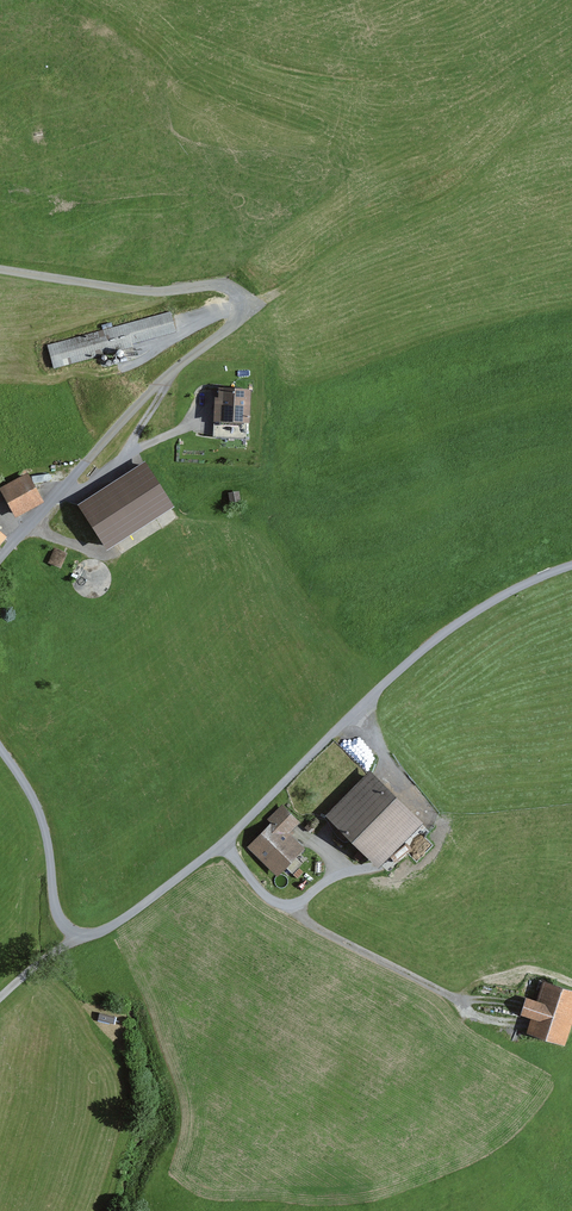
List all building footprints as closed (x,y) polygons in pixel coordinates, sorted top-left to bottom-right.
[(107,332),(55,346),(61,367),(185,333),(178,307),(146,316),(145,312),(134,315),(136,322),(117,328),(115,321),(105,324),(107,332)] [(259,390),(225,389),(224,423),(259,424),(259,390)] [(152,462),(88,503),(117,549),(181,508),(152,462)] [(34,472),(7,487),(22,514),(49,499),(34,472)] [(13,535),(0,525),(0,552),(13,535)] [(58,544),(52,559),(64,564),(70,549),(58,544)] [(430,823),(377,771),(334,814),(387,866),(430,823)] [(282,874),(308,849),(294,834),(307,822),(288,802),(270,819),(275,824),(254,844),(282,874)] [(551,980),(546,999),(534,996),(529,1013),(539,1016),(535,1032),(571,1042),(571,986),(551,980)]
